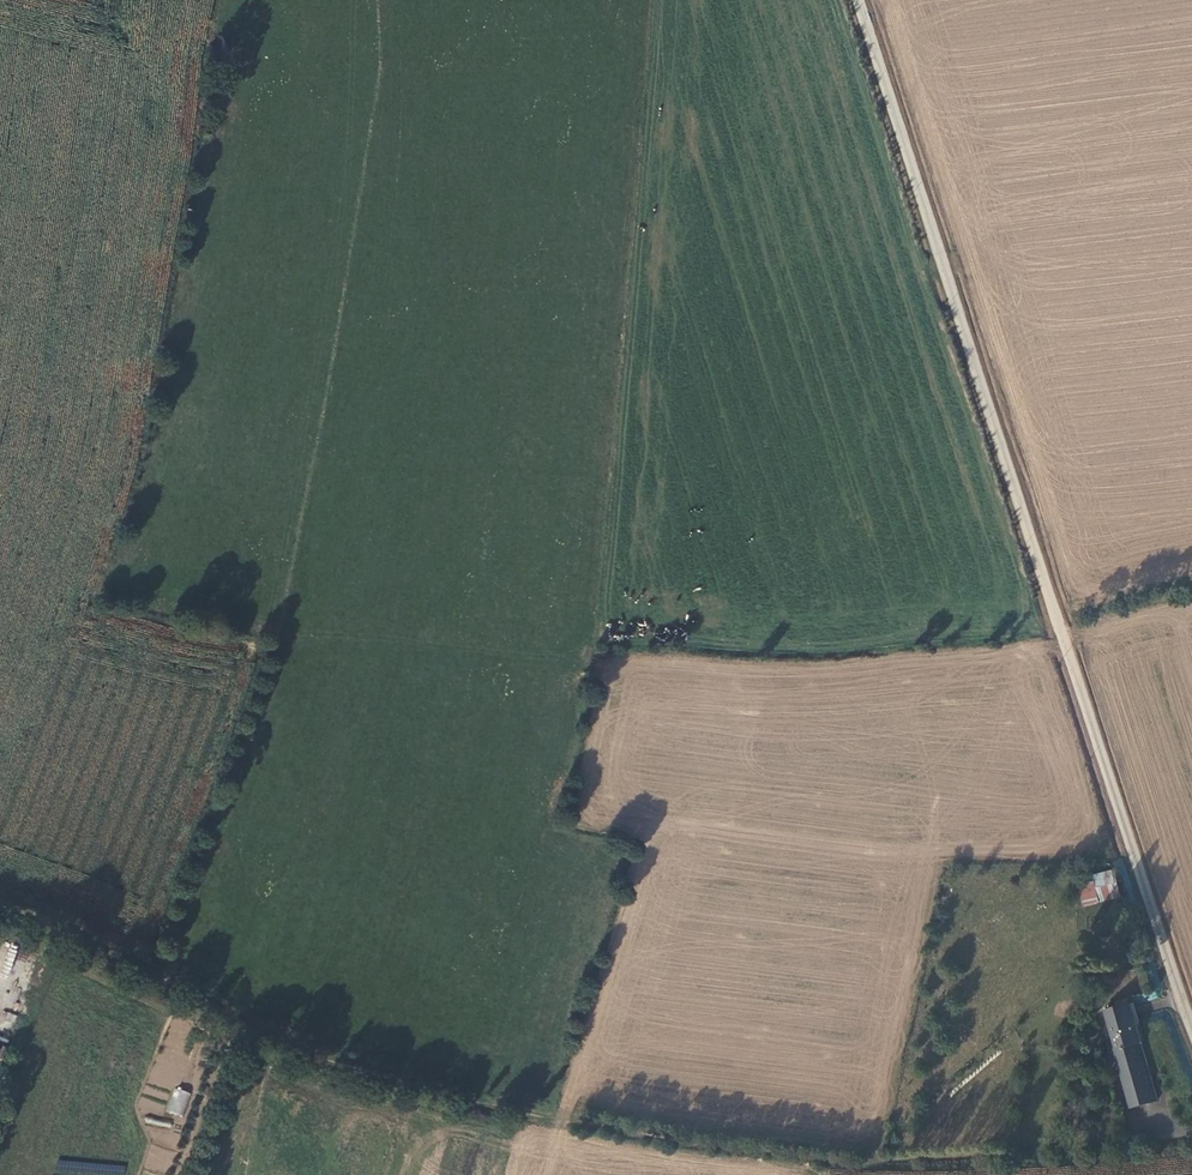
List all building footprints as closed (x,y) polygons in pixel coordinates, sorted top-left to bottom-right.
[(1136,876),(1116,883),(1121,898),(1125,897),(1127,904),(1143,899),(1136,876)] [(1176,1107),(1155,1029),(1159,1028),(1155,1010),(1127,1017),(1137,1054),(1133,1055),(1149,1114),(1176,1107)] [(174,1088),(166,1112),(183,1117),(190,1093),(174,1088)]
